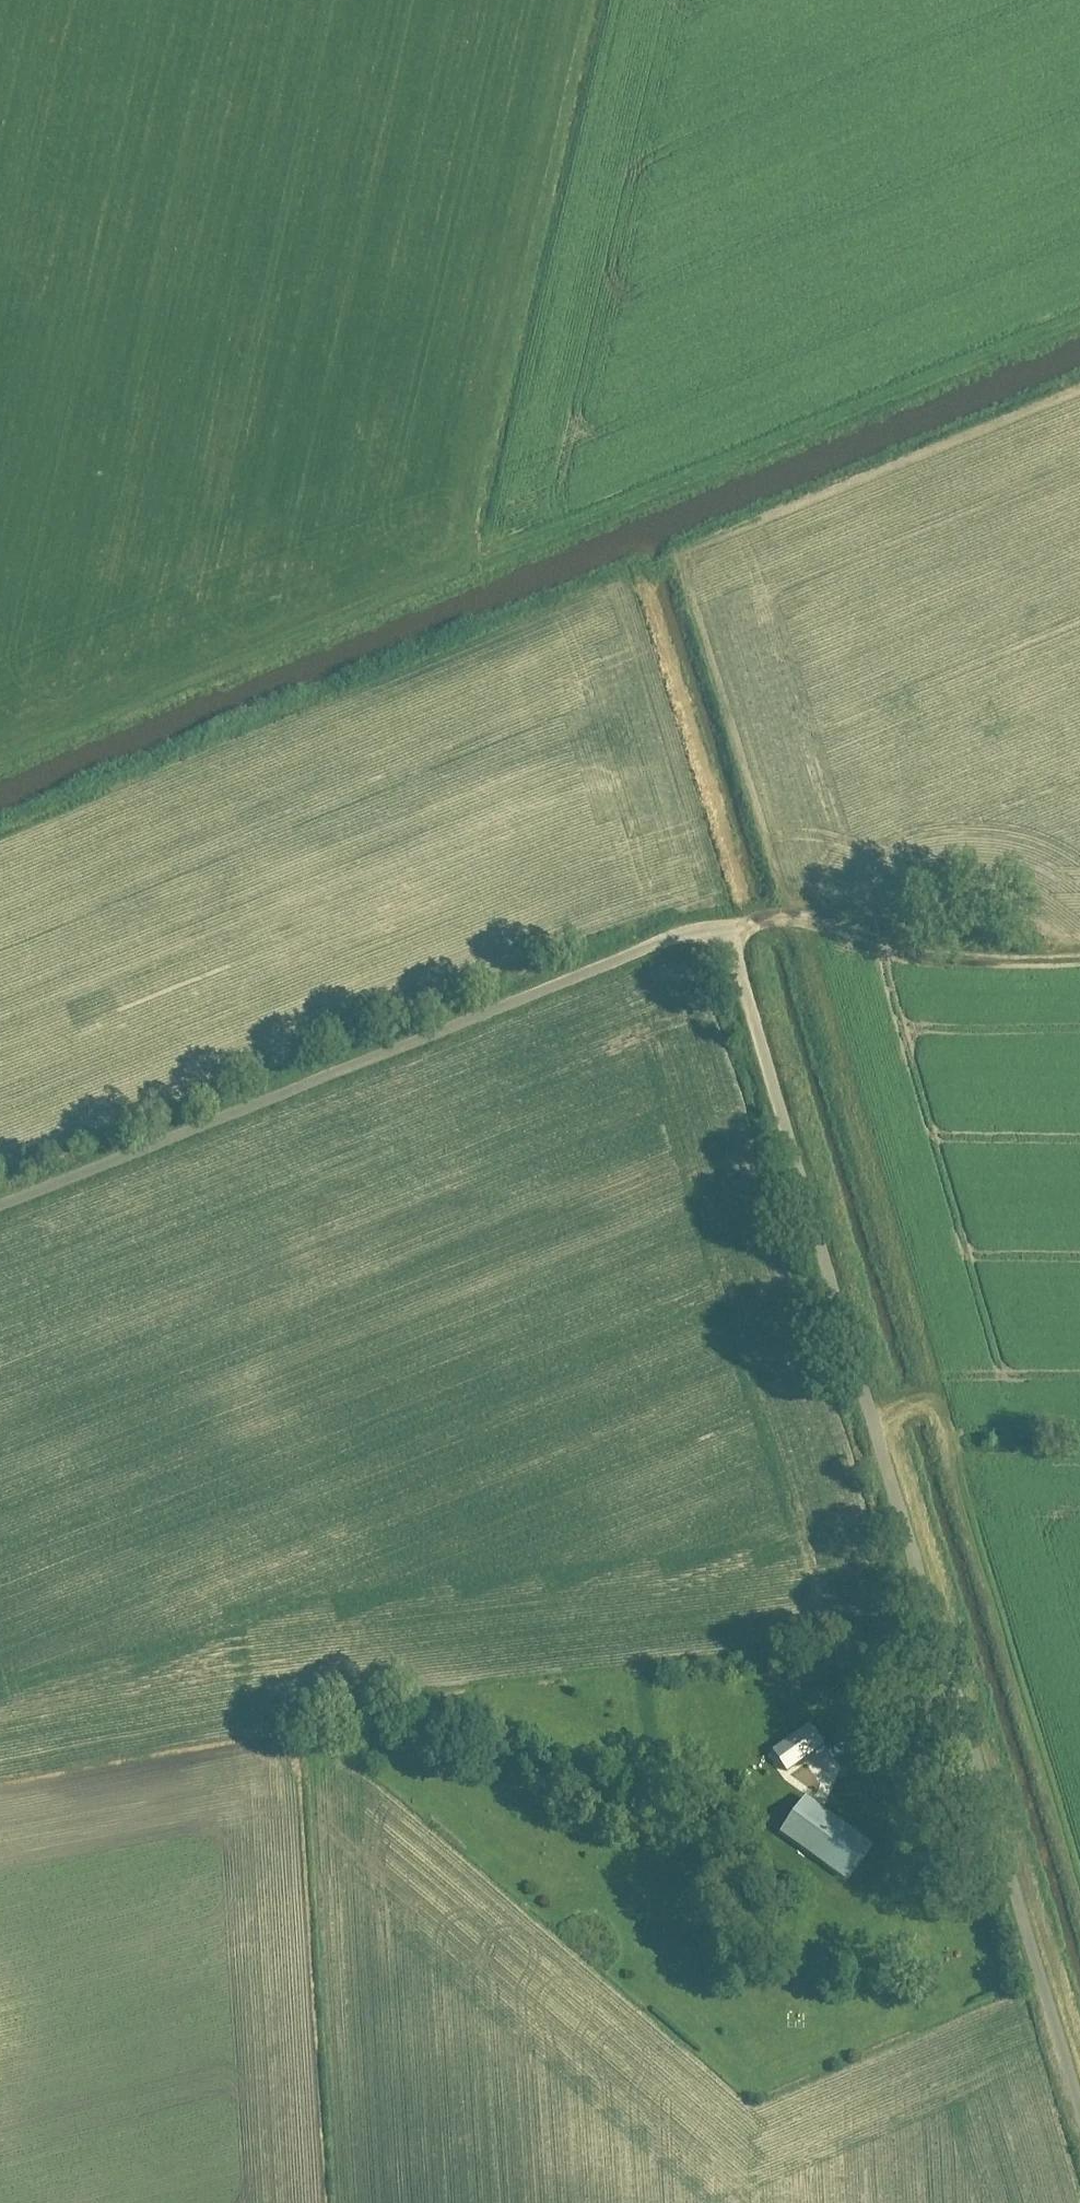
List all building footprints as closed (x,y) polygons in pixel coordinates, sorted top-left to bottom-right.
[(826,1703),(754,1711),(758,1751),(831,1743),(826,1703)] [(815,1778),(784,1797),(824,1861),(854,1842),(815,1778)]
